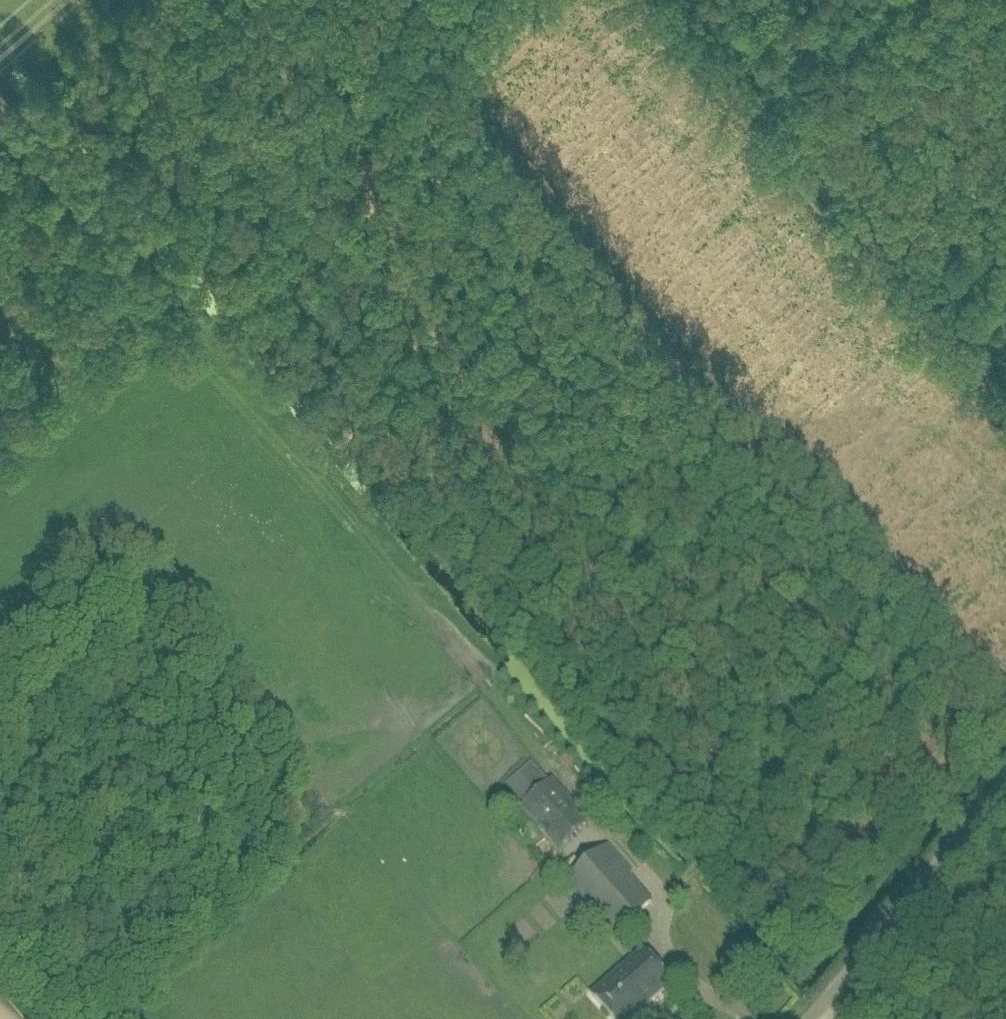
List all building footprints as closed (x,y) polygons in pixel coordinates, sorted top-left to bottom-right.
[(560,849),(588,824),(564,796),(563,797),(541,772),(515,795),(525,806),(523,807),(560,849)] [(633,874),(608,847),(569,882),(616,936),(652,904),(629,877),(633,874)] [(612,1018),(634,1018),(673,985),(643,951),(592,996),(612,1018)]
